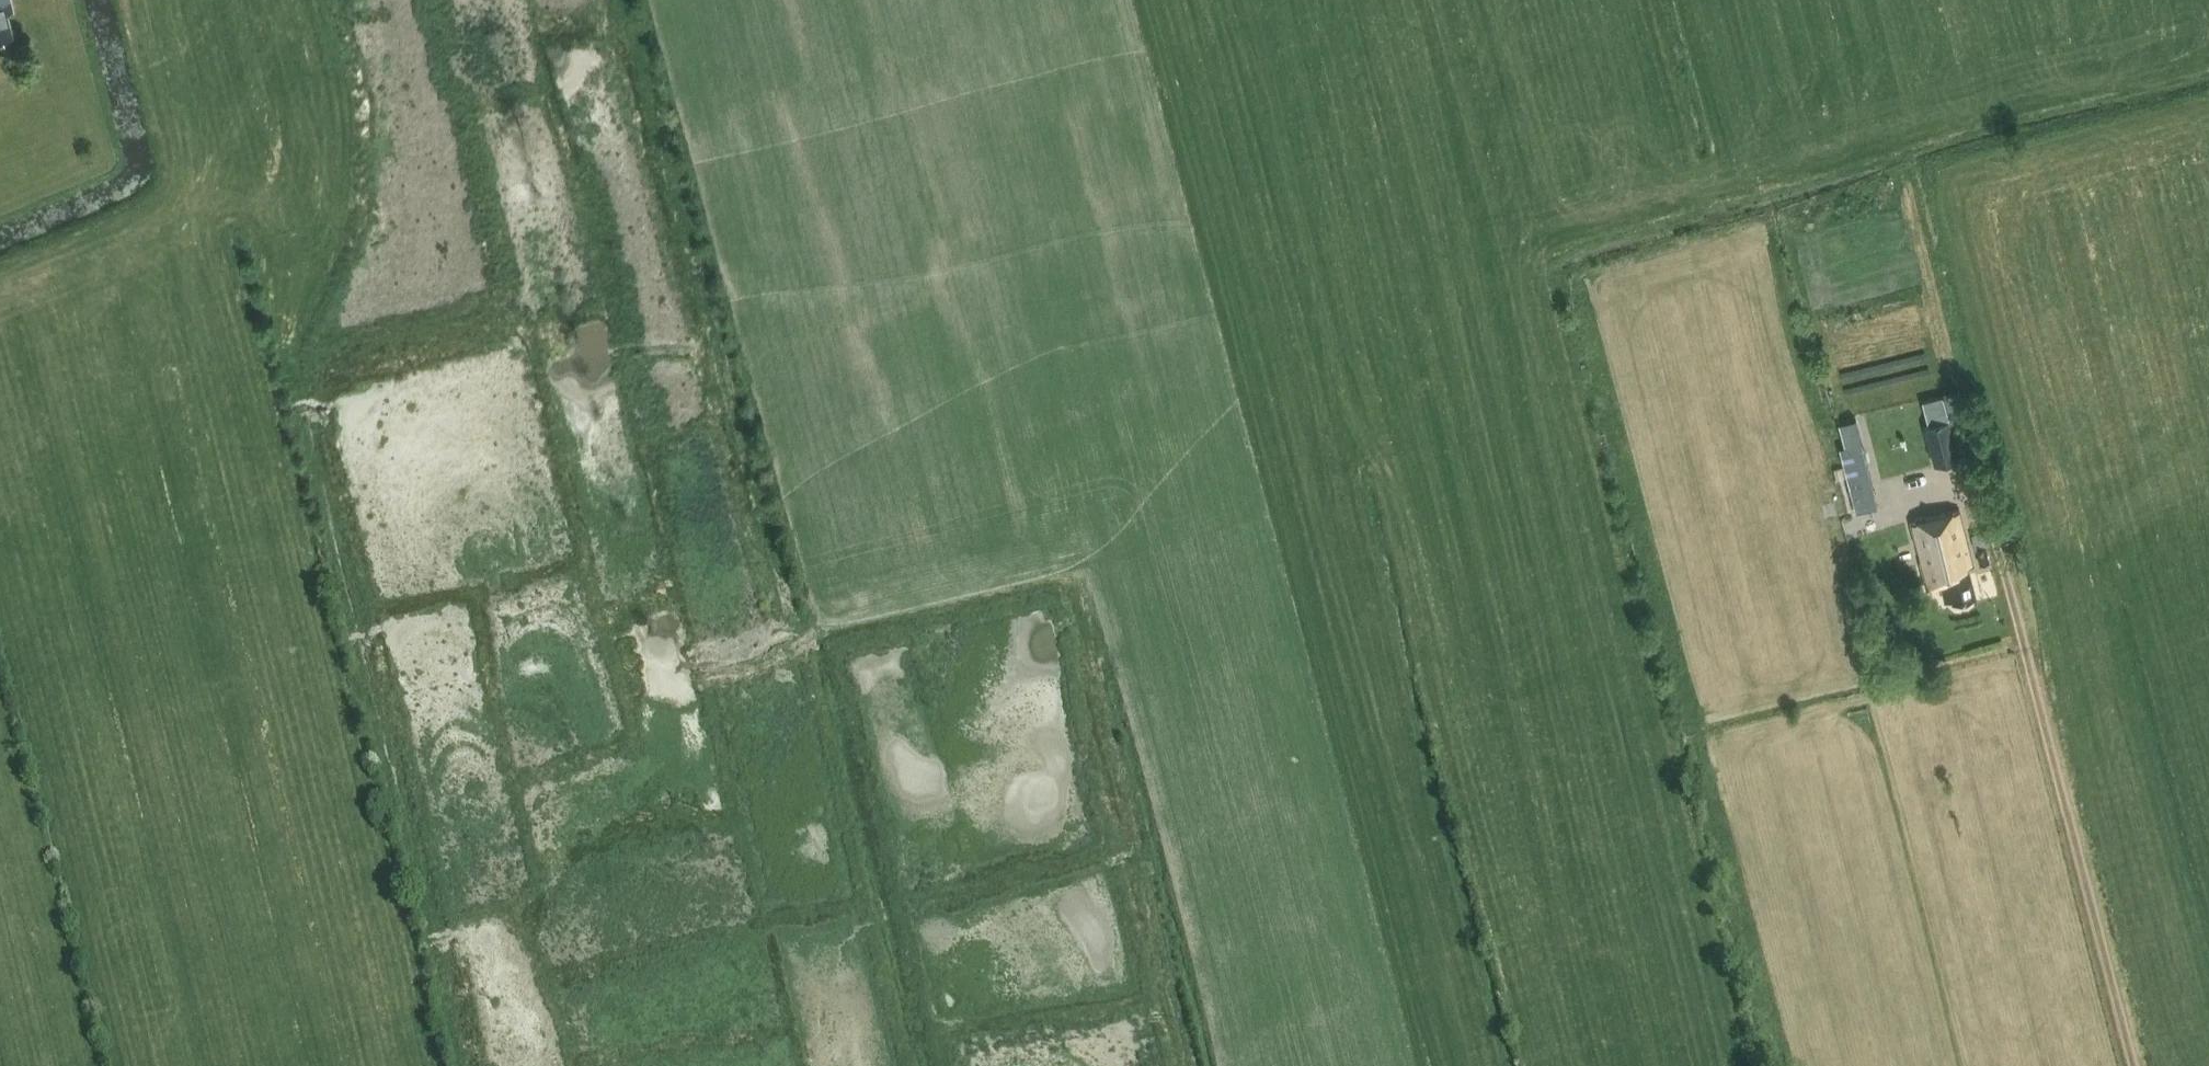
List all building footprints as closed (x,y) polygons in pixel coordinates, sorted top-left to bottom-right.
[(8,35),(2,12),(12,10),(10,0),(0,0),(0,37),(8,35)] [(1936,464),(1962,457),(1952,420),(1926,427),(1936,464)] [(1862,442),(1858,443),(1840,448),(1853,498),(1875,493),(1862,442)] [(1959,509),(1910,521),(1920,560),(1927,589),(1941,586),(1945,601),(1952,600),(1952,601),(1976,595),(1969,566),(1973,565),(1959,509)]
